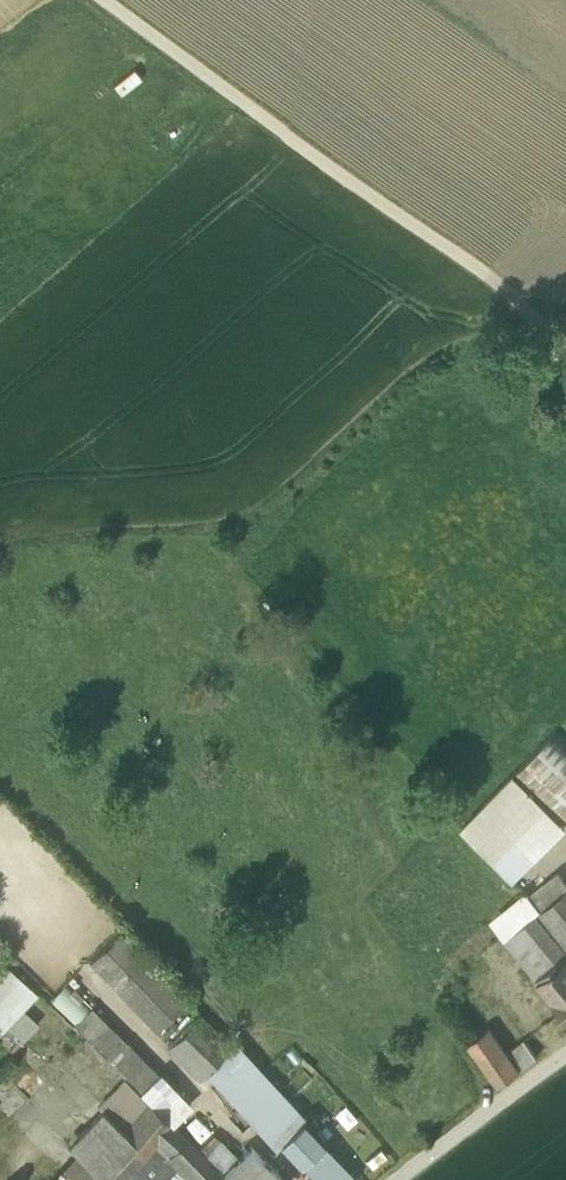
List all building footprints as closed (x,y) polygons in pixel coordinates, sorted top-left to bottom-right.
[(543,350),(535,339),(521,350),(528,360),(543,350)] [(459,817),(512,871),(565,818),(565,734),(555,724),(514,768),(512,766),(459,817)] [(559,863),(528,888),(540,903),(565,881),(565,873),(559,863)] [(540,903),(565,936),(565,882),(540,903)] [(537,904),(540,903),(524,883),(490,911),(505,929),(505,930),(565,1004),(565,941),(537,904)] [(117,921),(86,952),(153,1020),(183,990),(117,921)] [(2,949),(0,951),(0,1030),(13,1042),(54,997),(2,949)] [(40,1179),(286,1179),(292,1174),(253,1134),(236,1143),(218,1124),(198,1135),(175,1111),(193,1094),(69,969),(50,988),(120,1058),(126,1071),(68,1129),(76,1145),(40,1179)] [(320,1179),(333,1179),(347,1166),(320,1134),(301,1113),(304,1109),(263,1064),(234,1033),(230,1036),(209,1017),(210,1016),(205,1011),(204,1011),(197,1005),(164,1040),(197,1072),(206,1065),(272,1138),(279,1133),(298,1154),(297,1155),(320,1179)] [(491,1018),(470,1033),(500,1075),(537,1049),(524,1031),(508,1043),(491,1018)]
